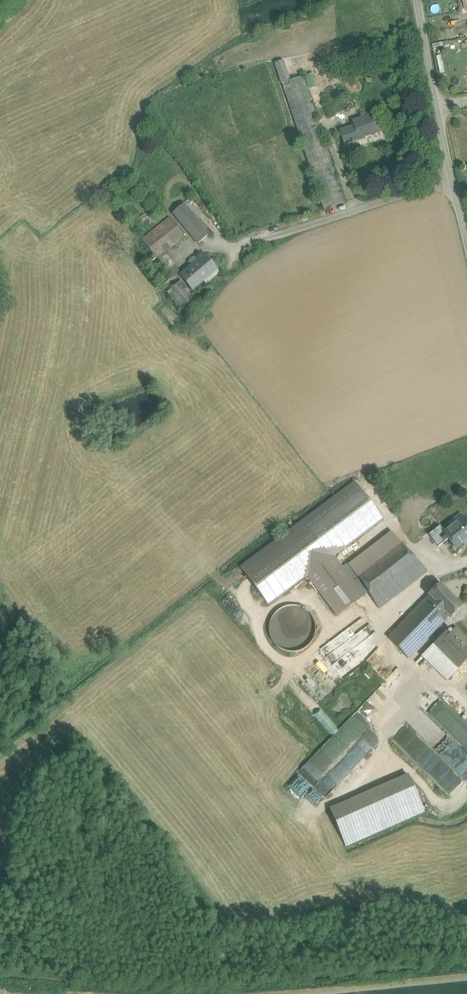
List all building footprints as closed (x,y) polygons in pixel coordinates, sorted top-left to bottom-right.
[(283,68),(281,62),(275,64),(281,84),(288,81),(283,68)] [(307,88),(316,86),(313,74),(305,75),(307,88)] [(317,119),(303,76),(288,81),(281,84),(298,135),(320,127),(317,119)] [(376,114),(351,122),(353,127),(339,132),(343,145),(365,138),(364,137),(374,134),(382,131),(376,114)] [(320,127),(298,135),(302,146),(324,139),(320,127)] [(324,139),(302,146),(323,210),(345,203),(324,139)] [(208,235),(183,204),(173,213),(198,243),(208,235)] [(169,218),(141,240),(156,258),(157,258),(164,252),(184,236),(169,218)] [(166,255),(159,261),(162,266),(170,260),(166,255)] [(204,255),(180,275),(192,290),(203,281),(201,278),(215,267),(204,255)] [(196,298),(181,280),(166,293),(182,310),(196,298)] [(354,482),(240,567),(268,605),(307,576),(334,556),(383,520),(354,482)] [(452,529),(450,527),(444,532),(443,532),(448,539),(455,548),(466,540),(466,522),(465,520),(452,529)] [(440,526),(429,535),(438,547),(448,539),(443,532),(444,532),(440,526)] [(392,532),(348,565),(358,578),(359,578),(402,545),(392,532)] [(402,545),(359,578),(379,609),(428,571),(402,545)] [(364,596),(334,556),(307,576),(337,616),(364,596)] [(462,606),(439,583),(427,595),(428,596),(424,600),(444,621),(449,617),(450,618),(462,606)] [(424,600),(388,638),(408,658),(444,621),(424,600)] [(314,638),(316,629),(314,620),(308,612),(301,607),(292,606),(283,608),(276,613),(271,620),(269,629),(271,638),(276,646),(284,651),(293,652),(301,650),(309,645),(314,638)] [(321,646),(341,676),(377,652),(367,637),(375,631),(365,617),(321,646)] [(456,627),(449,634),(446,631),(433,644),(458,669),(466,659),(466,638),(456,627)] [(458,669),(433,644),(421,656),(446,681),(458,669)] [(369,670),(364,675),(368,679),(373,674),(369,670)] [(457,741),(462,735),(465,737),(466,734),(466,723),(434,693),(420,708),(457,741)] [(343,726),(299,771),(315,787),(370,729),(352,717),(343,726)] [(370,729),(315,787),(326,798),(376,746),(370,729)] [(346,845),(423,811),(408,776),(331,810),(346,845)]
